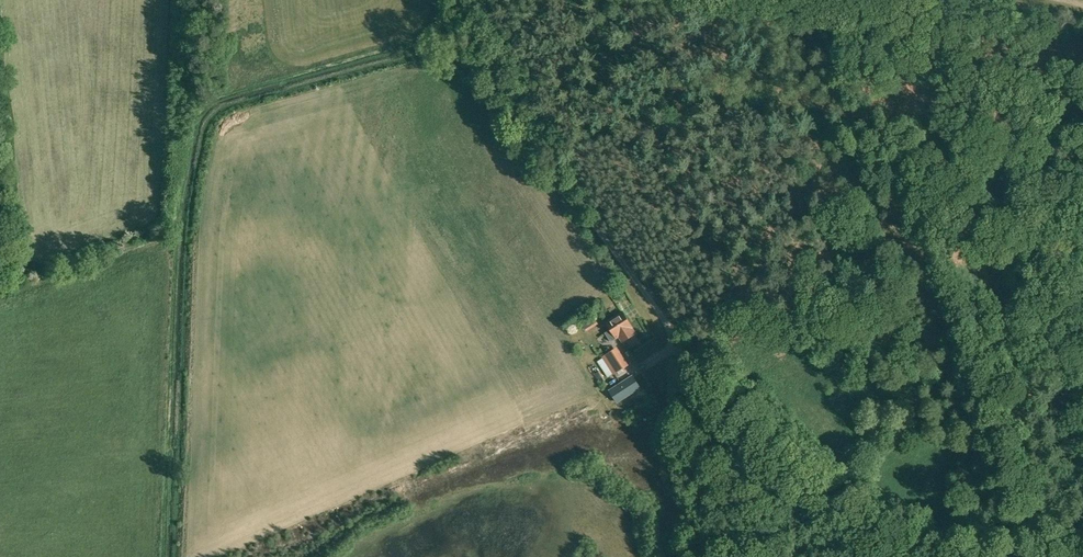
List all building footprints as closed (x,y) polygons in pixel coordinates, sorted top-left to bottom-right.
[(605,333),(611,342),(619,336),(623,342),(635,333),(632,328),(633,327),(622,311),(605,321),(611,329),(605,333)] [(600,319),(584,325),(588,333),(603,328),(600,319)] [(602,357),(613,374),(628,364),(617,347),(602,357)] [(609,391),(617,403),(641,387),(633,375),(609,391)]
